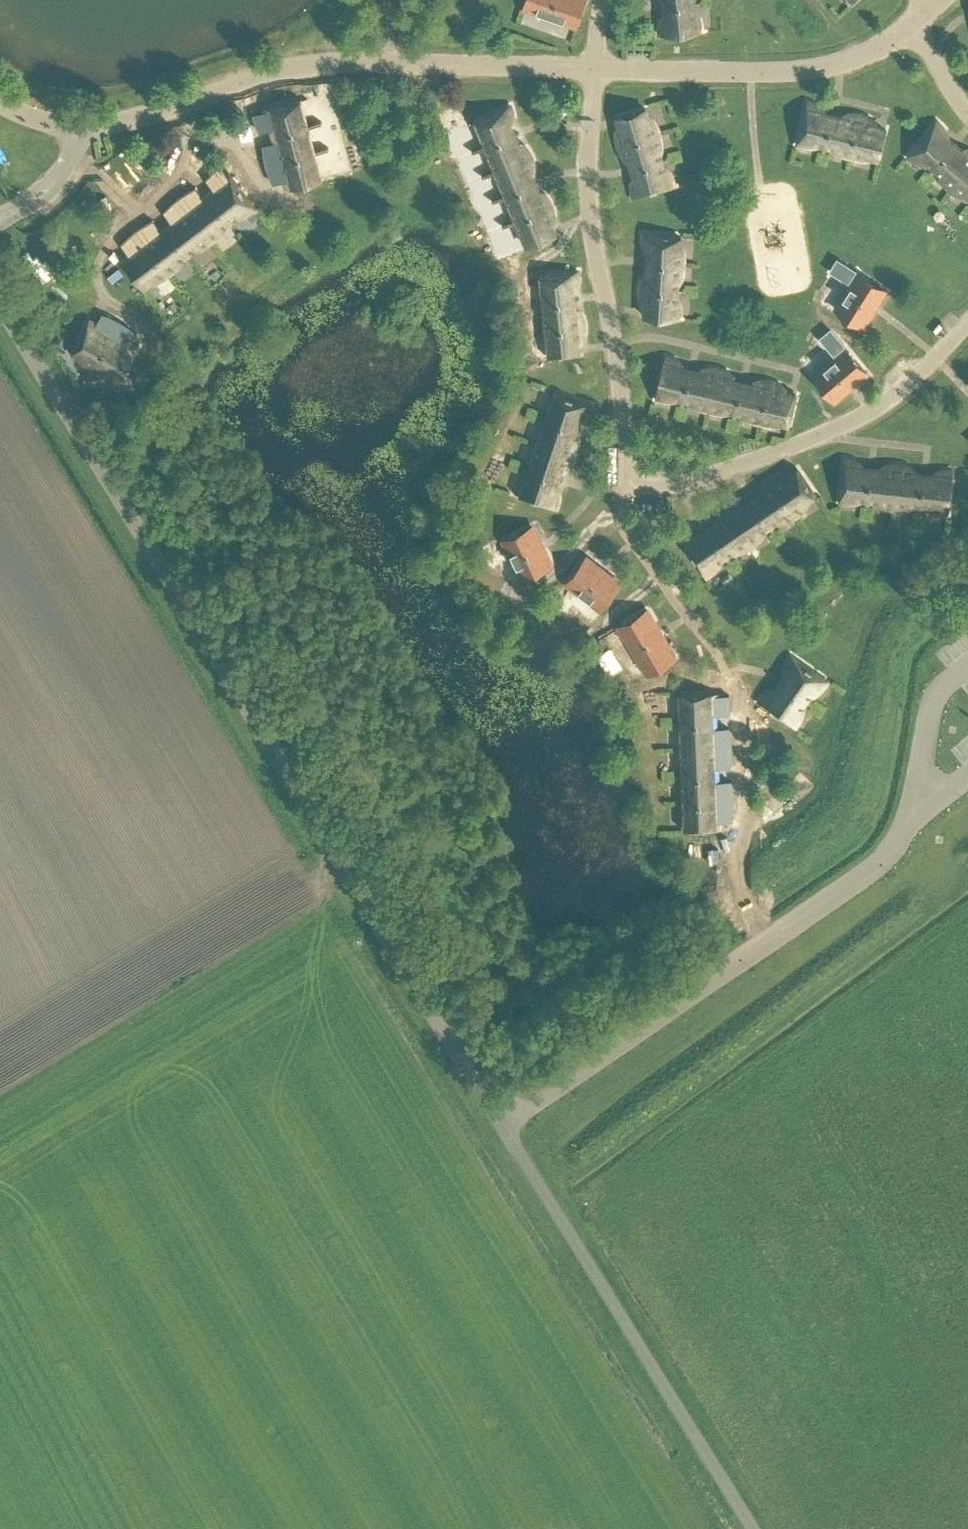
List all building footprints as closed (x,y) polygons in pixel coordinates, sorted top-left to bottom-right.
[(577,25),(585,0),(527,0),(525,6),(577,25)] [(663,19),(662,24),(662,28),(662,32),(662,34),(706,30),(706,28),(699,29),(697,4),(704,3),(704,2),(696,2),(696,0),(666,0),(667,5),(662,6),(662,7),(667,6),(668,19),(663,19)] [(285,182),(285,186),(285,187),(329,176),(329,175),(321,177),(315,152),(322,151),(322,149),(315,151),(309,127),(316,125),(316,123),(308,125),(302,99),(273,107),(276,120),(271,121),(271,125),(271,128),(272,132),(272,135),(273,138),(275,142),(276,145),(278,148),(283,146),(286,159),(282,160),(282,161),(286,160),(289,172),(285,173),(284,177),(285,182)] [(821,113),(822,108),(819,106),(815,104),(811,102),(809,102),(798,145),(800,146),(801,139),(826,145),(824,152),(825,152),(827,145),(852,151),(850,158),(851,159),(853,152),(879,158),(887,129),(873,126),(874,121),(871,119),(868,118),(865,116),(862,115),(858,115),(855,114),(851,114),(848,114),(847,119),(834,116),(836,112),(834,112),(833,116),(821,113)] [(530,170),(534,169),(534,165),(533,162),(532,158),(531,155),(530,152),(528,149),(526,146),(524,144),(519,145),(515,134),(519,132),(518,131),(514,133),(509,121),(514,119),(513,115),(513,111),(511,106),(511,105),(469,122),(470,123),(477,121),(486,144),(480,147),(480,148),(487,145),(496,169),(490,172),(490,173),(497,170),(507,193),(500,196),(500,197),(507,195),(517,218),(510,221),(510,222),(517,219),(527,244),(555,233),(550,220),(554,218),(554,215),(554,211),(553,208),(552,205),(550,201),(548,198),(546,196),(544,193),(539,195),(535,183),(539,182),(538,180),(534,182),(530,170)] [(633,191),(634,195),(634,196),(677,183),(677,182),(670,184),(663,160),(670,158),(669,157),(662,159),(655,134),(662,132),(662,131),(655,133),(647,107),(618,116),(622,129),(618,131),(618,134),(618,138),(618,141),(619,144),(620,148),(622,151),(623,154),(625,157),(630,155),(634,167),(630,169),(630,170),(634,169),(638,181),(633,182),(633,186),(633,191)] [(937,123),(936,122),(908,157),(909,158),(914,152),(933,168),(929,174),(930,174),(934,169),(954,185),(949,191),(950,191),(955,186),(967,196),(967,150),(966,150),(963,153),(953,146),(956,142),(955,141),(952,145),(942,137),(946,133),(943,129),(940,126),(937,123)] [(159,237),(156,234),(153,235),(150,236),(147,238),(144,240),(141,242),(139,244),(137,247),(135,250),(138,254),(126,262),(145,286),(166,270),(170,276),(172,275),(167,269),(187,254),(192,260),(193,259),(188,253),(208,238),(213,243),(214,243),(209,237),(230,221),(234,227),(235,227),(231,221),(251,205),(255,211),(256,210),(229,175),(228,175),(225,179),(222,182),(220,185),(223,189),(213,197),(210,193),(209,194),(212,198),(202,205),(199,201),(195,202),(192,204),(189,206),(186,208),(184,210),(181,212),(179,215),(177,218),(180,221),(170,229),(168,226),(167,226),(169,230),(159,237)] [(647,303),(643,302),(641,306),(640,311),(639,315),(677,317),(678,292),(685,292),(685,291),(678,290),(679,265),(687,265),(687,264),(679,264),(681,238),(688,238),(688,237),(651,235),(650,249),(645,249),(644,252),(643,256),(642,259),(642,262),(642,266),(642,269),(643,273),(644,276),(649,276),(648,289),(644,289),(644,290),(648,290),(647,303)] [(578,276),(578,272),(578,270),(533,275),(533,276),(541,275),(543,301),(536,301),(536,303),(543,302),(546,327),(539,328),(539,329),(546,328),(549,355),(579,352),(577,338),(582,338),(583,334),(583,331),(583,327),(583,324),(583,321),(582,317),(581,314),(579,311),(574,311),(573,299),(577,298),(577,297),(573,297),(572,285),(576,285),(577,280),(578,276)] [(862,324),(885,289),(860,273),(837,308),(862,324)] [(109,329),(103,327),(100,331),(88,324),(73,350),(97,364),(93,370),(94,371),(98,364),(121,377),(136,351),(124,344),(126,340),(121,335),(116,331),(109,329)] [(834,398),(867,371),(848,348),(815,375),(834,398)] [(730,379),(731,375),(728,373),(725,371),(722,370),(719,369),(715,368),(712,368),(708,368),(705,368),(704,373),(692,370),(693,366),(691,365),(690,370),(678,367),(679,362),(676,360),(672,358),(668,356),(666,356),(656,399),(657,400),(659,392),(683,399),(681,406),(683,406),(684,399),(709,405),(707,412),(709,413),(710,405),(735,412),(733,419),(734,419),(736,412),(761,418),(759,425),(760,425),(762,418),(788,425),(795,396),(782,392),(783,387),(780,386),(777,384),(774,383),(771,382),(767,381),(764,381),(760,381),(757,381),(756,386),(744,383),(745,379),(743,378),(742,382),(730,379)] [(562,465),(566,467),(568,464),(570,461),(572,458),(573,455),(574,451),(575,448),(575,445),(575,441),(570,440),(574,428),(578,429),(579,428),(575,426),(579,415),(583,416),(586,412),(588,409),(590,405),(590,403),(548,389),(547,390),(554,393),(546,417),(539,415),(539,416),(546,418),(538,442),(531,440),(530,441),(537,444),(529,468),(522,465),(522,467),(529,469),(521,493),(514,491),(514,492),(556,506),(556,505),(557,501),(558,496),(558,492),(554,490),(557,478),(562,480),(562,478),(558,477),(562,465)] [(889,465),(886,465),(885,470),(873,469),(873,465),(872,464),(871,469),(859,467),(859,463),(855,461),(851,460),(846,458),(841,503),(842,503),(843,496),(868,499),(867,506),(869,506),(869,499),(895,501),(894,509),(895,509),(896,502),(921,504),(920,512),(922,512),(923,505),(948,507),(947,515),(948,515),(953,470),(952,470),(948,470),(943,470),(939,471),(938,476),(926,475),(926,470),(925,470),(925,475),(912,473),(913,468),(909,467),(906,466),(903,465),(899,465),(896,464),(892,464),(889,465)] [(720,516),(718,519),(720,523),(710,530),(708,526),(707,527),(709,530),(699,537),(696,533),(692,535),(688,536),(684,538),(683,539),(707,576),(708,575),(704,569),(726,555),(730,561),(731,561),(727,554),(748,540),(752,547),(753,546),(749,540),(770,526),(774,532),(775,531),(771,525),(792,511),(796,517),(797,516),(793,510),(816,495),(799,470),(787,478),(785,474),(781,475),(778,476),(775,478),(772,479),(769,482),(767,484),(764,486),(762,489),(765,493),(754,500),(752,496),(751,497),(753,501),(743,508),(740,504),(737,505),(734,506),(731,507),(728,509),(725,511),(722,513),(720,516)] [(505,538),(524,576),(550,563),(532,525),(505,538)] [(567,581),(601,607),(619,583),(585,557),(567,581)] [(620,625),(648,671),(674,656),(646,609),(620,625)] [(790,672),(783,682),(779,680),(779,681),(782,684),(775,694),(771,691),(768,694),(765,697),(762,701),(761,702),(799,726),(800,725),(793,721),(807,700),(814,704),(814,703),(808,699),(822,678),(828,682),(829,681),(791,656),(791,657),(789,661),(787,665),(786,669),(790,672)] [(718,735),(716,732),(711,732),(711,719),(715,719),(715,718),(711,718),(710,706),(715,705),(717,701),(717,697),(718,693),(718,691),(673,693),(673,694),(680,694),(681,719),(674,719),(674,721),(681,720),(682,746),(675,746),(675,747),(682,747),(683,772),(675,773),(675,774),(683,774),(684,799),(676,799),(676,801),(684,800),(685,827),(715,826),(714,812),(719,812),(720,809),(721,805),(721,802),(721,799),(721,795),(720,792),(719,788),(718,785),(713,785),(713,773),(717,773),(717,771),(713,772),(712,759),(717,759),(718,756),(719,752),(719,749),(719,745),(719,742),(718,738),(718,735)]
